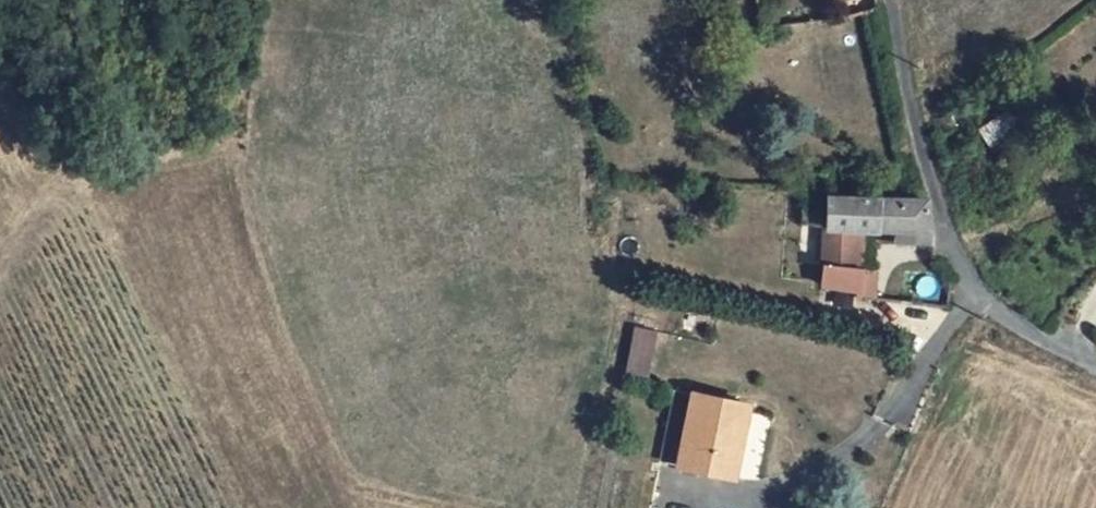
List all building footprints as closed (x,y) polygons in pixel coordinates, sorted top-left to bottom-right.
[(908,209),(813,205),(810,239),(838,241),(872,243),(876,250),(912,253),(908,209)] [(838,241),(810,239),(806,273),(835,277),(838,241)] [(835,277),(806,273),(805,291),(843,298),(842,305),(848,306),(850,278),(835,277)] [(649,377),(657,329),(632,325),(624,373),(649,377)] [(678,401),(664,474),(703,480),(710,436),(726,439),(731,409),(678,401)] [(726,439),(710,436),(703,480),(719,482),(726,439)]
